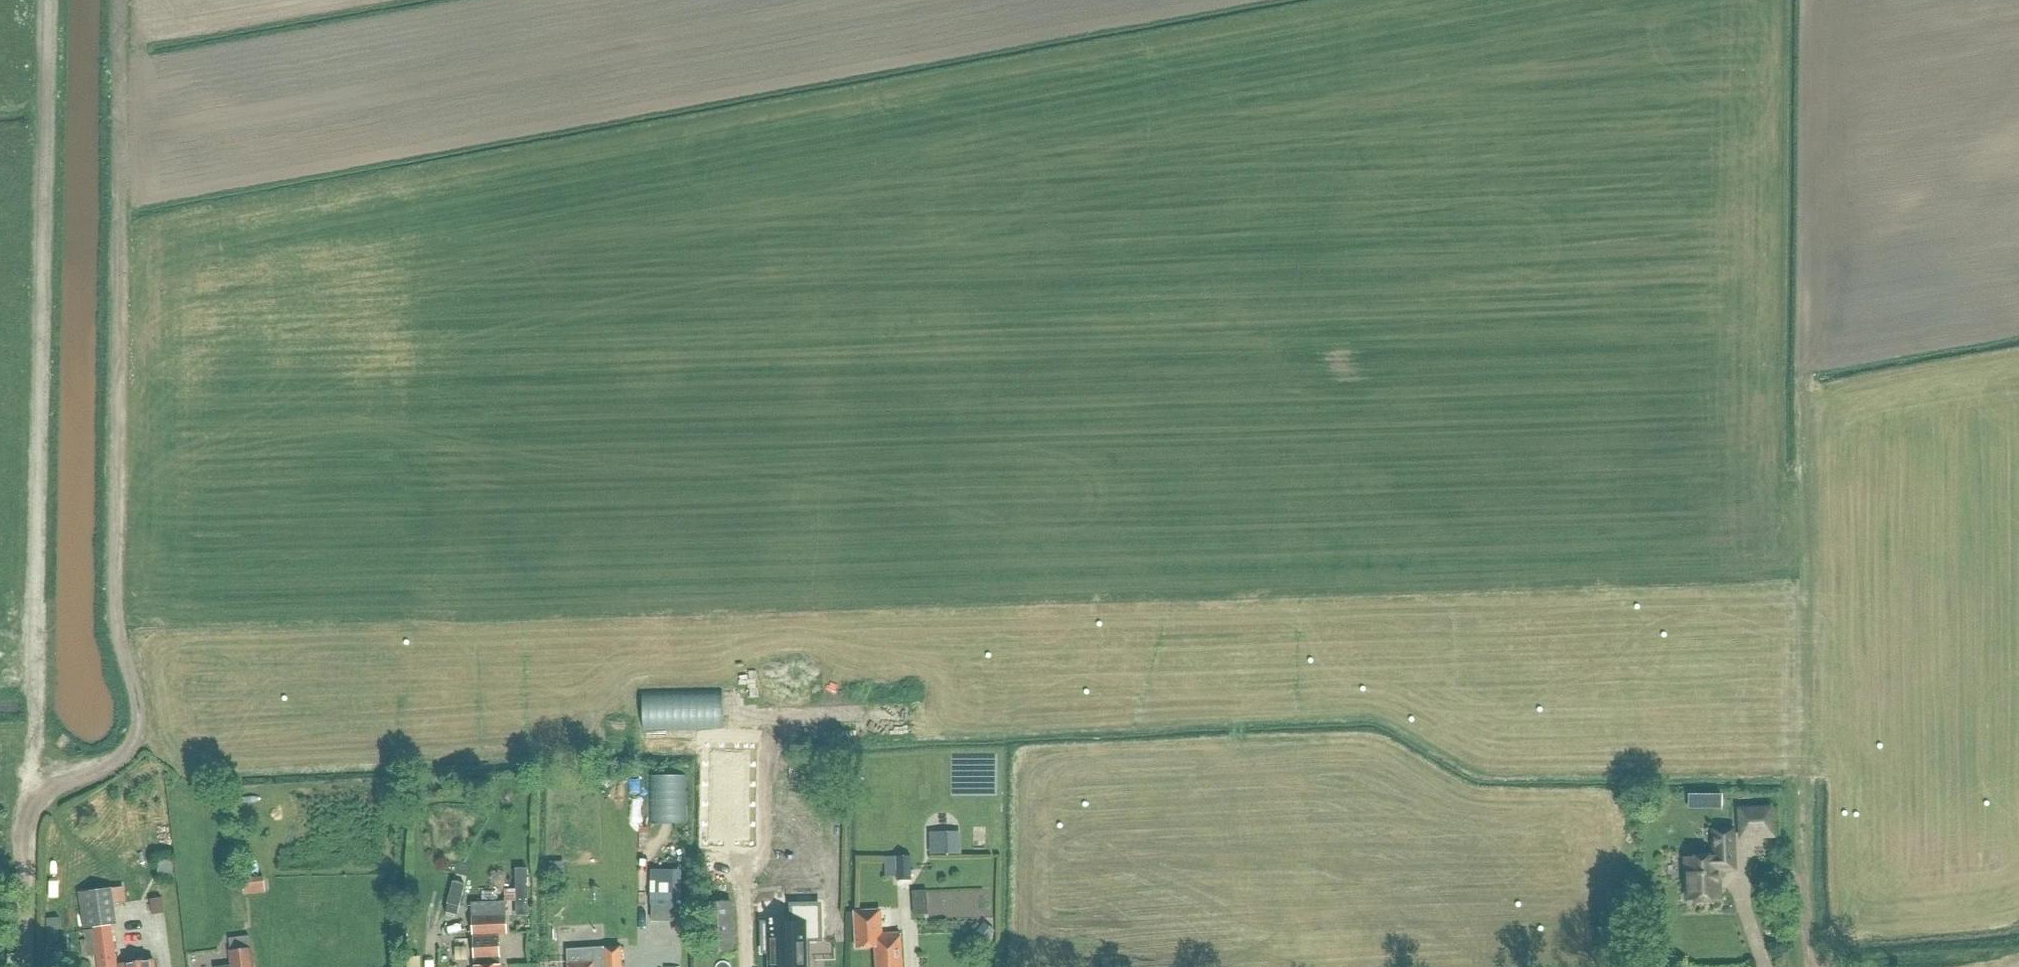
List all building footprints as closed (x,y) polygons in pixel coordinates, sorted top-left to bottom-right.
[(1736,807),(1738,840),(1774,838),(1773,806),(1736,807)] [(1688,859),(1689,901),(1719,901),(1719,877),(1725,877),(1725,871),(1735,871),(1734,827),(1711,828),(1711,859),(1688,859)] [(953,853),(952,831),(923,832),(924,854),(953,853)] [(56,851),(55,871),(64,872),(66,852),(56,851)] [(911,880),(910,855),(883,856),(883,876),(895,876),(895,880),(911,880)] [(157,861),(160,880),(175,877),(172,859),(157,861)] [(549,862),(549,878),(562,878),(562,861),(549,862)] [(263,875),(241,878),(243,894),(265,891),(263,875)] [(77,892),(87,957),(96,956),(97,961),(116,959),(110,925),(117,924),(114,904),(125,902),(123,885),(77,892)] [(507,934),(506,917),(506,915),(505,901),(471,902),(472,916),(471,916),(471,935),(507,934)] [(733,950),(731,902),(703,903),(705,951),(733,950)] [(652,921),(679,921),(679,903),(652,903),(652,921)] [(765,911),(767,966),(809,966),(808,942),(821,941),(825,910),(765,911)] [(875,966),(901,966),(900,935),(876,935),(875,912),(855,912),(856,947),(875,947),(875,966)] [(230,951),(229,951),(231,966),(253,966),(250,948),(248,934),(228,937),(230,951)] [(500,966),(498,966),(496,937),(473,939),(475,966),(500,966)] [(566,966),(621,966),(619,946),(566,949),(567,965),(566,965),(566,966)] [(196,955),(183,955),(183,966),(197,966),(196,955)]
